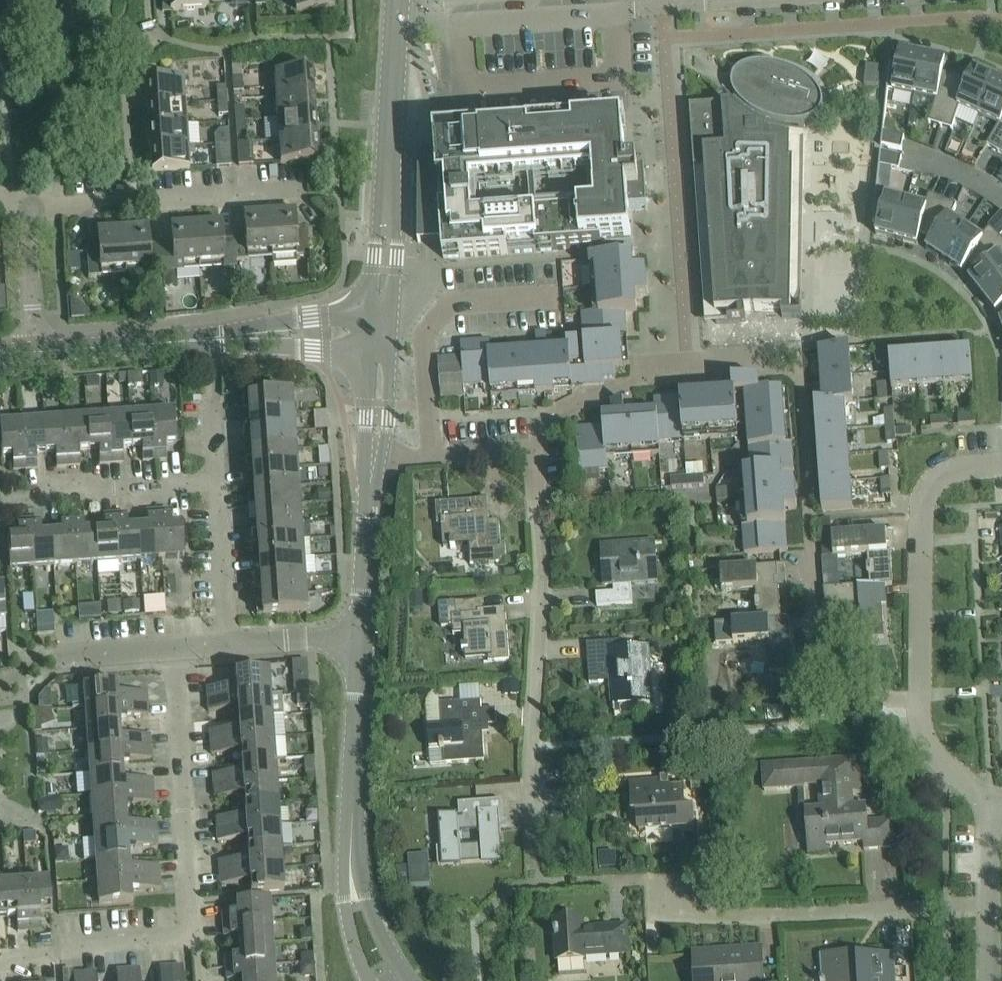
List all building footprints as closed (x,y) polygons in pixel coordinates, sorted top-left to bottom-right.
[(170,11),(208,8),(207,0),(162,0),(160,2),(161,11),(170,11)] [(333,8),(333,0),(295,0),(295,11),(333,8)] [(915,95),(923,56),(900,51),(898,65),(891,64),(891,62),(890,62),(887,90),(915,95)] [(945,60),(923,56),(915,95),(935,99),(928,122),(940,126),(954,84),(949,82),(951,76),(943,74),(945,60)] [(723,104),(701,106),(690,106),(694,168),(705,167),(716,323),(746,321),(746,320),(738,320),(738,311),(745,311),(755,311),(782,311),(782,317),(791,317),(792,313),(800,313),(800,317),(802,317),(802,280),(801,280),(801,283),(792,283),(793,204),(803,205),(805,140),(807,140),(807,138),(805,138),(805,123),(809,121),(812,120),(814,119),(816,118),(817,117),(819,115),(821,113),(821,112),(823,109),(823,107),(824,104),(824,103),(824,101),(823,99),(823,97),(821,93),(820,92),(818,88),(816,86),(813,83),(807,77),(800,73),(798,72),(793,70),(788,67),(785,66),(781,65),(776,64),(772,64),(764,63),(756,63),(749,64),(745,65),(742,67),(739,69),(737,70),(735,72),(734,74),(733,76),(732,78),(732,79),(731,81),(731,83),(731,84),(731,86),(732,88),(733,91),(735,95),(737,99),(731,104),(730,102),(728,103),(730,105),(724,105),(723,104)] [(866,65),(864,85),(878,86),(880,67),(866,65)] [(958,85),(954,84),(940,126),(952,129),(959,107),(979,116),(995,79),(974,69),(968,82),(960,79),(958,85)] [(275,97),(313,94),(312,72),(274,75),(275,97)] [(233,92),(242,92),(241,77),(232,78),(233,92)] [(995,79),(979,116),(999,124),(987,145),(998,151),(1001,143),(1001,82),(995,79)] [(146,106),(184,103),(183,81),(145,84),(146,106)] [(217,101),(226,100),(226,86),(216,87),(217,101)] [(277,118),(315,116),(313,94),(275,97),(277,118)] [(218,115),(227,115),(226,100),(217,101),(218,115)] [(148,127),(186,124),(184,103),(146,106),(148,127)] [(234,121),(244,120),(243,107),(234,108),(234,121)] [(278,140),(316,138),(315,116),(277,118),(278,140)] [(235,136),(244,135),(244,120),(234,121),(235,136)] [(593,123),(435,135),(436,153),(433,153),(434,154),(425,155),(423,156),(421,157),(420,160),(420,189),(419,189),(418,242),(421,242),(421,240),(440,240),(440,241),(442,241),(444,259),(633,245),(630,210),(648,209),(645,171),(639,172),(639,170),(627,171),(624,124),(593,127),(593,123)] [(149,149),(188,147),(186,124),(148,127),(145,127),(146,138),(149,138),(149,149)] [(215,145),(229,144),(228,130),(219,130),(214,137),(215,145)] [(882,145),(901,149),(904,137),(883,132),(882,145)] [(280,163),(318,160),(316,138),(278,140),(280,163)] [(238,166),(253,165),(251,142),(237,143),(238,166)] [(216,167),(231,166),(229,144),(215,145),(216,167)] [(151,172),(189,169),(188,156),(195,155),(194,146),(188,147),(149,149),(151,172)] [(902,157),(881,153),(880,165),(899,170),(902,157)] [(897,239),(906,202),(876,194),(873,222),(874,222),(874,220),(879,222),(876,234),(897,239)] [(906,202),(897,239),(917,245),(920,233),(927,234),(943,200),(929,194),(924,206),(906,202)] [(943,200),(927,234),(933,238),(926,249),(944,260),(966,228),(951,218),(956,206),(943,200)] [(295,234),(293,212),(268,214),(272,258),(273,265),(296,263),(296,257),(309,256),(307,229),(305,229),(306,233),(295,234)] [(236,261),(248,260),(272,258),(268,214),(244,216),(245,237),(234,238),(236,261)] [(222,245),(220,223),(195,225),(197,264),(221,262),(222,268),(236,267),(236,261),(234,238),(233,234),(232,234),(233,244),(222,245)] [(161,245),(159,245),(160,249),(161,272),(175,271),(183,271),(183,265),(197,264),(195,225),(171,227),(172,249),(161,249),(161,245)] [(975,266),(1001,237),(990,227),(980,237),(966,228),(944,260),(962,272),(969,262),(975,266)] [(147,228),(122,230),(125,269),(140,268),(140,274),(148,273),(161,272),(160,249),(148,250),(147,228)] [(125,269),(122,230),(97,232),(99,253),(88,254),(87,250),(86,250),(88,277),(102,276),(102,270),(125,269)] [(1001,280),(1001,239),(1001,237),(975,266),(979,271),(969,279),(982,296),(1001,280)] [(634,271),(634,259),(640,259),(639,257),(590,260),(594,313),(594,315),(625,313),(637,312),(636,298),(648,297),(646,270),(634,271)] [(175,271),(161,272),(162,286),(176,285),(175,271)] [(982,296),(995,312),(1001,307),(1001,280),(982,296)] [(582,313),(584,340),(569,341),(571,369),(572,385),(604,383),(603,378),(616,377),(615,366),(629,365),(625,313),(594,315),(594,313),(582,313)] [(547,348),(546,332),(536,333),(537,349),(491,353),(490,341),(488,341),(491,384),(491,396),(573,390),(572,385),(571,369),(569,341),(567,341),(567,347),(547,348)] [(464,386),(491,384),(488,341),(461,343),(462,356),(463,370),(464,383),(464,386)] [(876,363),(885,363),(884,345),(875,346),(876,363)] [(820,376),(851,374),(849,348),(819,350),(820,376)] [(946,384),(953,384),(973,382),(971,351),(944,353),(946,384)] [(919,386),(946,384),(944,353),(916,355),(919,386)] [(892,388),(919,386),(916,355),(889,357),(892,388)] [(439,372),(463,370),(462,356),(438,358),(439,372)] [(440,384),(464,383),(463,370),(439,372),(440,384)] [(127,387),(143,386),(142,373),(126,374),(127,387)] [(162,373),(150,373),(150,385),(162,385),(162,373)] [(853,401),(851,374),(820,376),(822,403),(845,401),(845,402),(853,401)] [(87,387),(98,386),(97,378),(86,379),(87,387)] [(750,470),(738,471),(744,553),(768,552),(776,551),(788,550),(787,542),(785,510),(797,509),(795,482),(783,483),(782,471),(794,470),(793,451),(792,443),(790,417),(788,389),(774,390),(760,391),(759,382),(759,379),(744,380),(745,394),(747,426),(749,446),(750,470)] [(603,426),(577,428),(580,471),(600,470),(608,469),(607,458),(660,454),(659,441),(738,436),(738,427),(747,426),(745,394),(744,380),(732,381),(733,393),(685,397),(677,397),(654,399),(655,411),(636,412),(624,413),(612,414),(602,415),(603,426)] [(465,396),(464,386),(464,383),(440,384),(441,398),(465,396)] [(879,400),(888,399),(887,383),(878,384),(879,400)] [(292,414),(291,395),(241,398),(242,411),(248,410),(248,417),(292,414)] [(816,430),(847,428),(845,402),(845,401),(822,403),(814,403),(816,430)] [(886,426),(895,425),(894,408),(885,408),(886,426)] [(154,460),(166,459),(165,444),(176,444),(173,411),(151,412),(154,460)] [(154,460),(151,412),(129,414),(131,447),(141,446),(142,461),(154,460)] [(111,463),(123,462),(121,447),(131,447),(129,414),(108,415),(111,463)] [(243,435),(293,432),(292,414),(248,417),(249,423),(243,423),(243,435)] [(111,463),(108,415),(86,417),(88,450),(98,449),(99,464),(111,463)] [(959,425),(976,424),(975,415),(958,416),(959,425)] [(68,466),(79,465),(78,450),(88,450),(86,417),(64,418),(68,466)] [(932,427),(948,426),(948,417),(931,418),(932,427)] [(68,466),(64,418),(43,420),(45,453),(55,452),(56,467),(68,466)] [(25,469),(36,468),(35,453),(45,453),(43,420),(21,421),(25,469)] [(21,421),(0,423),(0,441),(1,456),(12,455),(13,470),(25,469),(21,421)] [(896,438),(895,427),(895,425),(886,426),(887,442),(896,442),(896,438)] [(896,438),(912,437),(911,427),(895,427),(896,438)] [(818,457),(849,455),(847,428),(816,430),(818,457)] [(294,450),(293,432),(243,435),(244,447),(250,447),(251,453),(294,450)] [(246,472),(296,468),(294,450),(251,453),(251,459),(245,459),(246,472)] [(881,469),(889,469),(888,452),(880,453),(881,469)] [(820,484),(851,481),(849,455),(818,457),(820,484)] [(297,487),(296,468),(246,472),(247,483),(253,482),(253,490),(297,487)] [(671,488),(704,485),(703,475),(670,477),(671,488)] [(882,496),(891,495),(890,478),(881,479),(882,496)] [(822,511),(853,508),(851,481),(820,484),(822,511)] [(248,508),(298,504),(297,487),(253,490),(254,495),(247,495),(248,508)] [(490,526),(488,499),(436,503),(437,523),(442,523),(443,546),(469,544),(470,564),(507,562),(505,544),(501,544),(500,525),(490,526)] [(299,522),(298,504),(248,508),(249,520),(255,519),(256,525),(299,522)] [(170,525),(169,510),(158,511),(161,559),(183,558),(181,524),(170,525)] [(139,561),(161,559),(158,511),(146,512),(147,527),(137,528),(139,561)] [(127,528),(126,513),(114,514),(118,562),(139,561),(137,528),(127,528)] [(96,564),(118,562),(114,514),(103,515),(104,530),(94,531),(96,564)] [(84,531),(83,516),(71,517),(74,565),(96,564),(94,531),(84,531)] [(53,567),(74,565),(71,517),(60,518),(61,533),(51,534),(53,567)] [(41,534),(40,519),(28,520),(32,568),(53,567),(51,534),(41,534)] [(9,570),(32,568),(28,520),(17,521),(18,536),(7,537),(9,570)] [(251,544),(301,540),(299,522),(256,525),(256,532),(250,532),(251,544)] [(887,552),(887,545),(890,545),(889,532),(897,531),(897,530),(832,535),(834,556),(867,554),(868,566),(867,566),(867,574),(869,574),(869,584),(870,585),(880,584),(881,585),(893,585),(890,552),(887,552)] [(301,540),(251,544),(252,556),(258,555),(258,561),(302,558),(301,540)] [(632,603),(630,582),(656,581),(653,543),(602,546),(605,584),(618,583),(618,592),(596,593),(597,606),(632,603)] [(302,558),(258,561),(259,568),(252,568),(253,580),(303,576),(302,562),(302,558)] [(765,566),(721,569),(722,590),(755,587),(757,619),(781,617),(779,587),(775,587),(775,579),(778,579),(783,579),(782,566),(785,566),(785,565),(777,565),(765,566)] [(304,594),(303,576),(253,580),(254,591),(261,591),(261,597),(304,594)] [(881,598),(881,585),(880,584),(870,585),(869,584),(824,588),(825,610),(859,608),(860,621),(859,621),(859,628),(860,628),(861,640),(884,638),(882,605),(879,605),(878,598),(881,598)] [(423,592),(411,592),(411,609),(423,608),(423,592)] [(256,617),(306,613),(304,594),(261,597),(262,603),(255,604),(256,617)] [(32,598),(22,598),(23,614),(33,614),(32,598)] [(479,610),(478,600),(439,603),(441,625),(452,625),(453,634),(464,633),(466,658),(488,657),(488,662),(509,660),(506,608),(479,610)] [(797,618),(797,617),(781,618),(781,617),(757,619),(732,620),(733,642),(767,640),(770,673),(792,671),(790,639),(787,639),(787,631),(790,631),(789,619),(797,618)] [(54,625),(36,626),(37,634),(54,633),(54,625)] [(625,647),(625,640),(587,643),(590,683),(612,681),(614,710),(615,710),(614,702),(651,699),(647,645),(625,647)] [(236,686),(206,688),(207,700),(269,695),(268,673),(253,674),(253,664),(235,665),(236,675),(235,675),(236,686)] [(493,676),(473,677),(474,693),(494,692),(493,676)] [(504,695),(520,694),(520,682),(503,683),(504,695)] [(117,694),(116,683),(83,686),(83,688),(72,689),(73,709),(85,708),(147,704),(146,692),(117,694)] [(297,704),(309,703),(308,692),(297,693),(297,704)] [(271,716),(269,695),(207,700),(208,711),(237,709),(238,719),(271,716)] [(481,710),(481,701),(456,703),(456,695),(442,696),(443,704),(441,704),(443,727),(429,728),(431,765),(485,761),(482,725),(497,725),(496,709),(481,710)] [(147,704),(85,708),(86,730),(119,727),(118,718),(148,716),(147,704)] [(39,709),(30,710),(30,724),(40,724),(39,709)] [(210,743),(272,738),(271,716),(238,719),(239,729),(209,731),(210,743)] [(120,737),(119,727),(86,730),(88,751),(150,747),(149,735),(120,737)] [(274,760),(272,738),(210,743),(211,755),(240,753),(241,762),(274,760)] [(89,773),(122,771),(121,761),(151,758),(150,747),(88,751),(89,773)] [(213,786),(275,781),(274,760),(241,762),(241,772),(212,774),(213,786)] [(851,807),(850,794),(862,793),(860,766),(850,767),(849,760),(762,766),(764,790),(797,788),(799,816),(805,816),(808,853),(827,852),(827,845),(864,842),(864,850),(894,848),(892,820),(868,822),(867,806),(851,807)] [(123,781),(122,771),(89,773),(91,795),(153,791),(152,779),(123,781)] [(669,788),(668,776),(660,777),(661,780),(632,782),(632,781),(631,781),(633,815),(638,814),(639,830),(694,826),(693,810),(692,810),(692,808),(684,808),(682,777),(681,777),(681,787),(669,788)] [(277,803),(275,781),(213,786),(214,797),(243,795),(244,805),(277,803)] [(92,817),(125,814),(124,804),(154,803),(153,791),(91,795),(92,817)] [(502,860),(499,822),(503,821),(502,802),(502,800),(458,803),(459,816),(435,818),(435,821),(439,821),(441,847),(437,847),(438,865),(502,860)] [(216,830),(278,825),(277,803),(244,805),(245,815),(215,817),(216,830)] [(126,824),(125,814),(92,817),(94,838),(156,834),(155,822),(126,824)] [(280,847),(278,825),(216,830),(217,841),(246,839),(247,849),(280,847)] [(95,860),(128,857),(127,848),(157,845),(156,834),(94,838),(95,860)] [(219,873),(281,868),(280,847),(247,849),(248,859),(218,861),(219,873)] [(129,867),(128,857),(95,860),(97,881),(159,877),(158,865),(129,867)] [(430,884),(429,864),(396,866),(400,884),(410,883),(411,886),(430,884)] [(283,891),(281,868),(219,873),(220,884),(249,882),(250,893),(283,891)] [(98,904),(131,902),(130,891),(160,889),(159,877),(97,881),(98,904)] [(29,931),(41,930),(40,915),(50,914),(48,881),(26,883),(29,931)] [(29,931),(26,883),(4,884),(6,917),(16,917),(17,932),(29,931)] [(223,925),(271,921),(269,899),(236,901),(237,912),(222,913),(223,925)] [(627,926),(583,929),(582,919),(554,921),(557,961),(558,961),(559,975),(584,973),(583,959),(585,959),(585,958),(629,955),(627,926)] [(272,943),(271,921),(223,925),(223,937),(238,936),(239,945),(272,943)] [(226,968),(274,965),(272,943),(239,945),(240,955),(225,956),(226,968)] [(763,970),(761,950),(694,955),(695,980),(763,980),(763,970)] [(893,955),(858,957),(857,953),(821,955),(823,980),(895,980),(893,955)] [(907,970),(917,969),(916,956),(906,956),(907,970)] [(313,963),(301,964),(301,971),(306,976),(313,975),(313,963)] [(274,965),(226,968),(226,980),(241,979),(242,980),(275,980),(274,965)] [(182,966),(170,967),(171,980),(183,980),(182,966)] [(170,967),(159,967),(160,980),(171,980),(170,967)] [(139,969),(128,970),(128,980),(140,980),(139,969)] [(128,970),(116,970),(116,980),(128,980),(128,970)] [(96,972),(84,973),(85,980),(97,980),(96,972)] [(84,973),(73,973),(73,980),(85,980),(84,973)]
